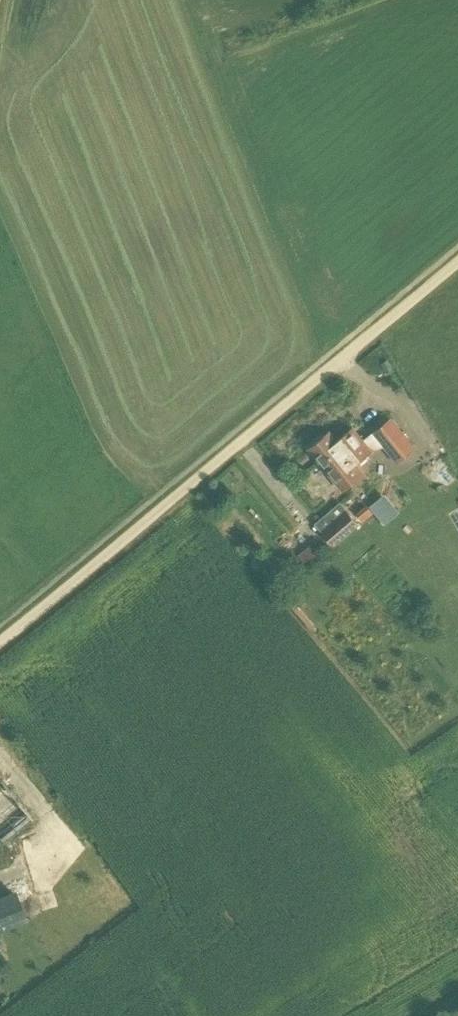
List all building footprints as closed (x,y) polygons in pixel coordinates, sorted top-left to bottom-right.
[(396,463),(416,447),(391,416),(372,432),(396,463)] [(370,450),(351,427),(336,440),(328,431),(308,447),(343,489),(363,472),(355,463),(370,450)] [(334,546),(359,524),(346,509),(321,531),(334,546)] [(0,896),(0,930),(30,918),(18,889),(0,896)]
